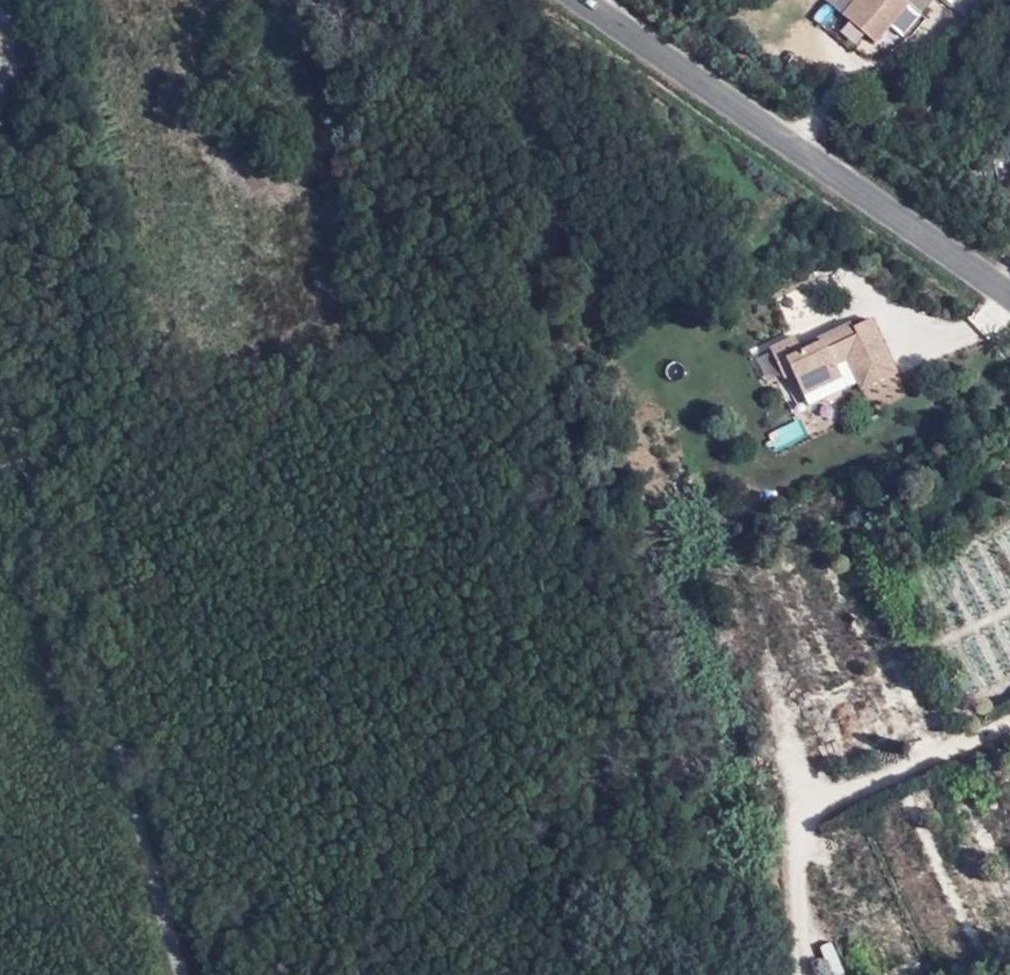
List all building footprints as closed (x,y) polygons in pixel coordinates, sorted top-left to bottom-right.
[(829,0),(874,38),(906,1),(924,16),(937,0),(829,0)] [(794,335),(767,348),(781,379),(793,377),(805,403),(853,380),(859,392),(899,372),(871,313),(853,321),(849,313),(806,334),(809,338),(798,343),(794,335)]
